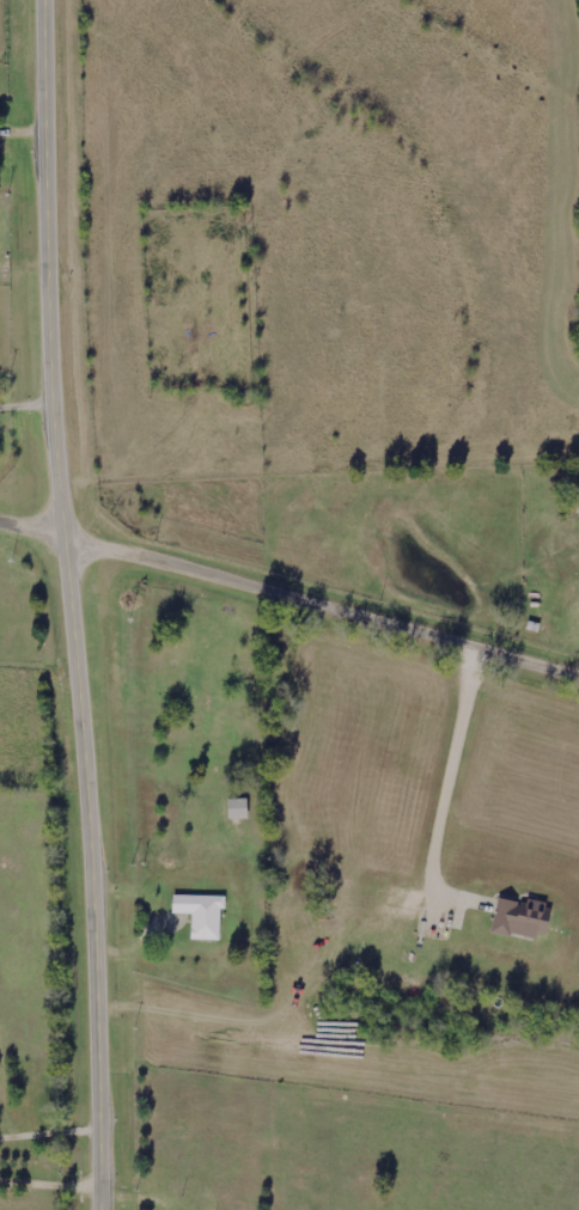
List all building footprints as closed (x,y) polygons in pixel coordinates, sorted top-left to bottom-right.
[(229,819),(249,818),(248,799),(228,799),(229,819)] [(226,896),(173,895),(173,914),(192,914),(192,940),(220,940),(221,908),(226,908),(226,896)] [(546,939),(551,905),(498,897),(493,932),(546,939)]
